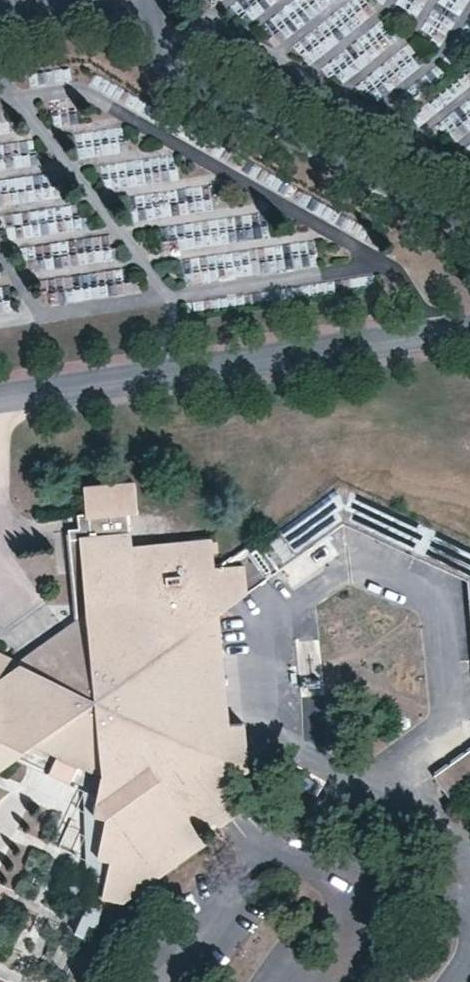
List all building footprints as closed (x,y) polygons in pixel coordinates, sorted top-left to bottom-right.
[(378,100),(421,67),(404,44),(390,54),(395,40),(378,18),(361,31),(367,14),(356,0),(350,0),(347,10),(334,20),(334,18),(296,48),(314,71),(356,85),(364,95),(378,100)] [(75,131),(77,156),(119,153),(118,129),(75,131)] [(136,509),(135,481),(84,485),(86,513),(110,509),(115,507),(121,506),(125,507),(127,509),(136,509)] [(338,484),(260,541),(280,568),(342,524),(468,580),(469,605),(469,544),(338,484)] [(214,568),(211,539),(131,545),(130,533),(128,514),(127,511),(125,507),(121,506),(115,507),(110,509),(86,513),(86,516),(89,516),(90,536),(82,537),(89,610),(90,623),(31,667),(18,661),(0,652),(0,769),(26,750),(37,743),(104,773),(101,784),(95,815),(108,817),(99,857),(111,860),(105,895),(125,899),(207,841),(201,830),(216,819),(238,803),(226,783),(248,768),(244,723),(230,724),(218,612),(247,592),(244,564),(214,568)] [(89,610),(18,661),(31,667),(90,623),(89,610)] [(54,763),(101,784),(104,773),(37,743),(26,750),(54,763)] [(433,775),(453,803),(469,791),(469,749),(433,775)] [(243,810),(238,803),(216,819),(221,827),(243,810)]
